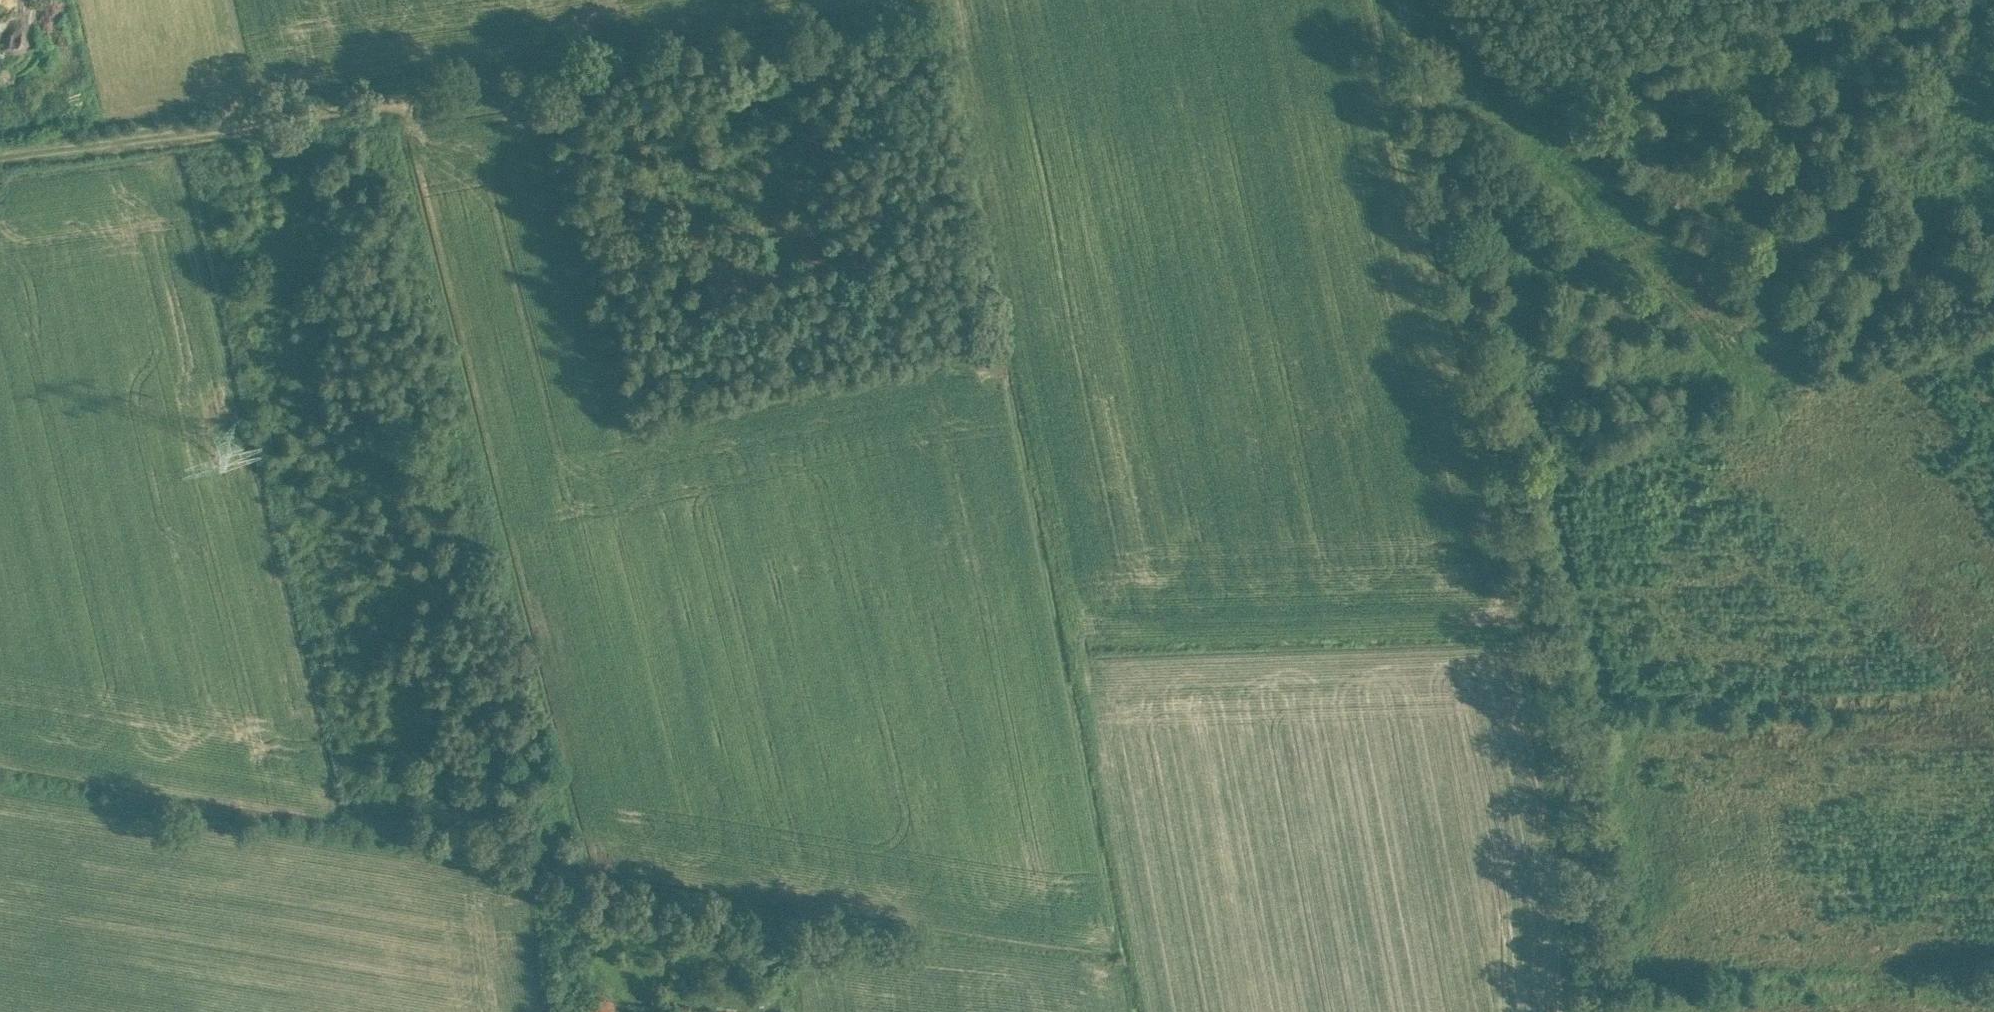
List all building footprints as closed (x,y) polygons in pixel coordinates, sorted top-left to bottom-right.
[(613,997),(592,996),(591,1011),(613,1011),(613,997)]
